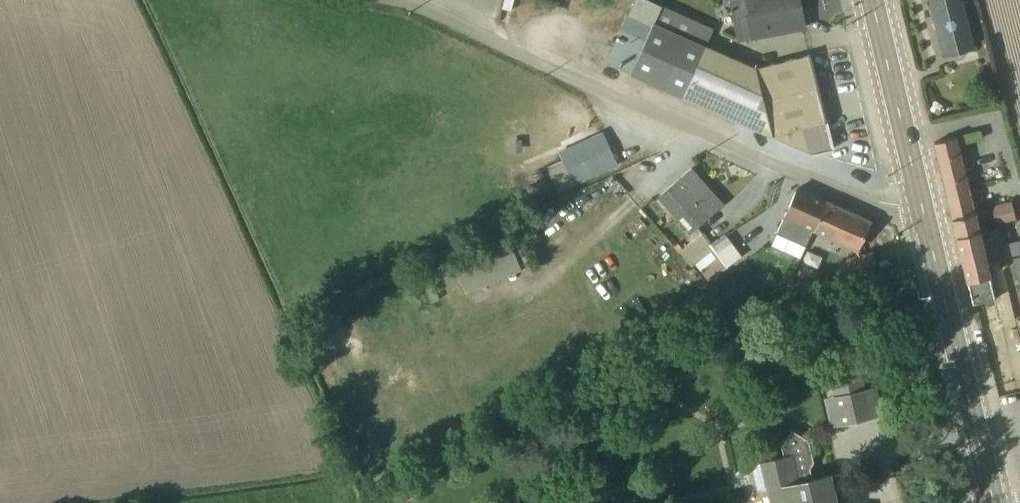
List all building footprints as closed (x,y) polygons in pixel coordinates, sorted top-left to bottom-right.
[(607,63),(812,154),(832,149),(809,55),(756,68),(705,46),(713,28),(648,0),(635,0),(607,63)] [(803,26),(799,0),(728,0),(736,41),(804,27),(803,26)] [(943,54),(973,46),(961,0),(929,0),(943,54)] [(933,143),(955,235),(977,230),(957,145),(981,138),(979,131),(933,143)] [(545,167),(556,192),(617,165),(603,133),(558,154),(561,160),(545,167)] [(705,185),(690,169),(657,198),(688,233),(721,204),(705,185)] [(796,189),(771,245),(799,258),(825,202),(796,189)] [(868,222),(868,221),(825,202),(812,231),(856,249),(868,222)] [(1011,222),(1006,202),(988,207),(994,226),(1011,222)] [(521,271),(530,267),(511,223),(502,226),(507,238),(452,261),(451,259),(429,270),(437,291),(459,282),(464,293),(520,270),(521,271)] [(993,300),(977,230),(955,235),(972,304),(993,300)] [(711,244),(702,232),(678,251),(690,267),(694,264),(712,250),(709,246),(711,244)] [(740,257),(725,235),(711,244),(709,246),(712,250),(694,264),(708,281),(740,257)] [(1000,244),(1003,258),(1019,254),(1019,239),(1000,244)] [(844,262),(849,277),(876,268),(871,253),(844,262)] [(1011,258),(1019,294),(1019,256),(1011,258)] [(776,285),(770,272),(757,278),(764,291),(776,285)] [(796,284),(789,281),(788,285),(792,292),(803,297),(808,286),(797,281),(796,284)] [(699,319),(688,301),(679,307),(689,324),(699,319)] [(860,369),(828,376),(832,395),(822,398),(830,427),(882,415),(875,386),(865,388),(860,369)] [(758,461),(758,462),(768,502),(838,502),(830,472),(811,477),(809,469),(812,461),(807,440),(790,430),(780,447),(782,455),(758,461)]
